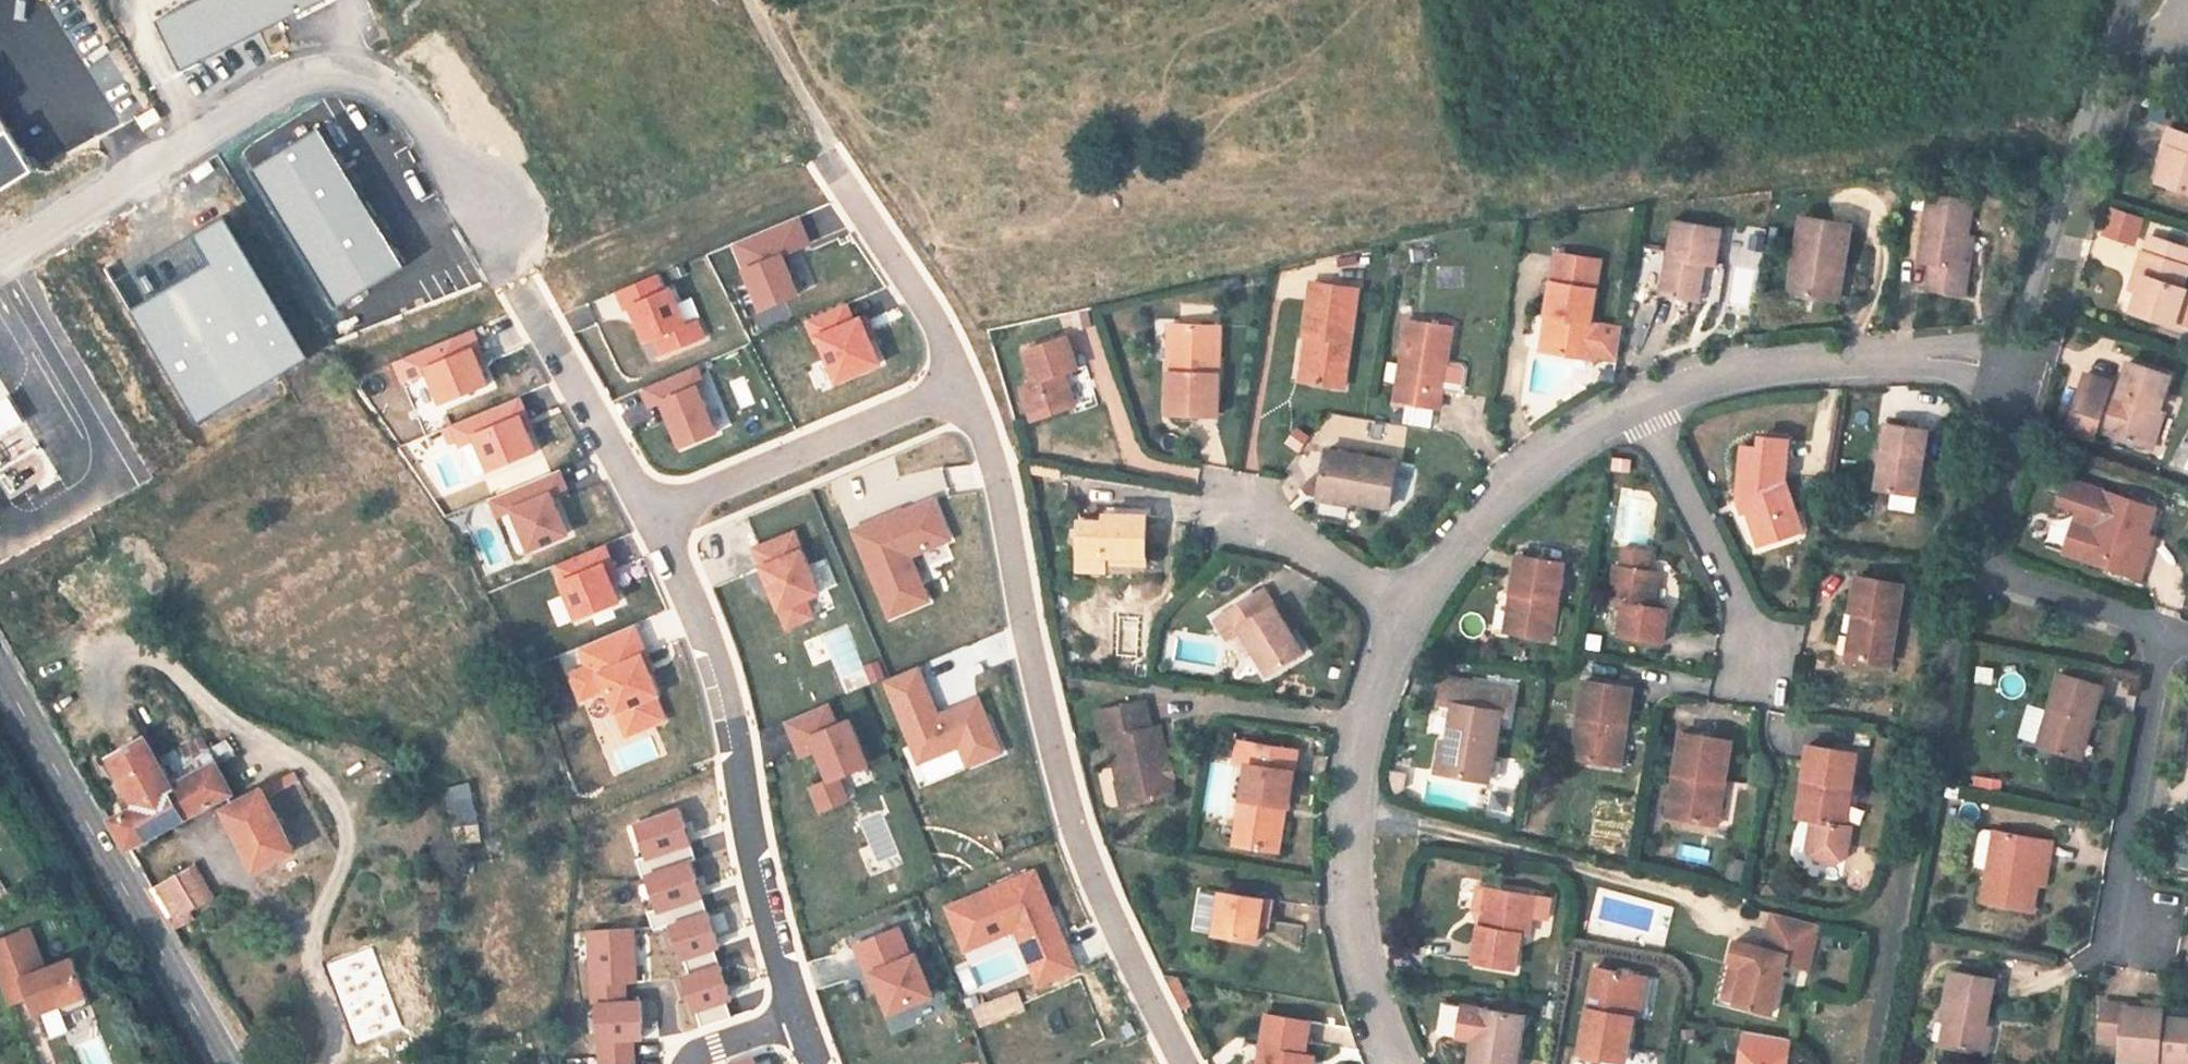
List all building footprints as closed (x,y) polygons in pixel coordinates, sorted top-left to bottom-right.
[(157,21),(183,71),(323,0),(198,0),(157,21)] [(37,167),(0,109),(0,190),(37,167)] [(161,120),(154,109),(135,120),(141,131),(157,122),(161,120)] [(321,127),(255,167),(340,306),(406,266),(321,127)] [(2187,192),(2187,134),(2169,127),(2163,146),(2168,147),(2157,182),(2187,192)] [(1934,188),(1933,194),(1968,200),(1969,193),(1934,188)] [(1933,194),(1929,194),(1918,263),(1929,265),(1925,291),(1963,297),(1967,269),(1961,268),(1966,236),(1972,201),(1968,200),(1933,194)] [(225,216),(115,282),(200,423),(310,357),(225,216)] [(1851,226),(1801,217),(1788,292),(1832,300),(1839,262),(1844,263),(1851,226)] [(800,219),(731,245),(760,320),(804,303),(786,254),(811,245),(800,219)] [(1721,229),(1673,221),(1661,295),(1699,302),(1705,265),(1715,266),(1721,229)] [(1966,236),(1961,268),(1967,269),(1973,237),(1966,236)] [(2137,293),(2131,312),(2173,325),(2174,322),(2184,292),(2185,289),(2181,288),(2187,267),(2187,268),(2187,249),(2149,236),(2144,252),(2142,251),(2135,273),(2143,276),(2137,293)] [(1554,318),(1548,353),(1592,360),(1593,356),(1616,360),(1622,328),(1598,324),(1589,322),(1595,289),(1600,260),(1556,253),(1550,282),(1545,316),(1554,318)] [(1707,270),(1705,300),(1717,301),(1720,271),(1707,270)] [(659,273),(616,290),(624,311),(631,309),(646,346),(655,342),(661,357),(707,338),(701,324),(691,328),(674,286),(666,290),(659,273)] [(2137,293),(2143,276),(2135,273),(2129,290),(2137,293)] [(1343,387),(1358,290),(1312,283),(1304,336),(1313,338),(1306,382),(1343,387)] [(2184,292),(2174,322),(2187,327),(2187,294),(2184,292)] [(850,303),(805,320),(813,340),(818,338),(837,387),(885,368),(864,315),(856,318),(850,303)] [(1548,353),(1554,318),(1545,316),(1539,351),(1548,353)] [(1439,409),(1452,328),(1407,320),(1394,402),(1439,409)] [(1168,415),(1217,416),(1220,327),(1177,325),(1176,372),(1169,372),(1168,415)] [(482,344),(475,328),(401,358),(407,372),(416,368),(433,408),(490,385),(475,347),(482,344)] [(1073,334),(1080,366),(1105,360),(1098,329),(1073,334)] [(1021,387),(1032,421),(1075,407),(1064,374),(1077,369),(1066,336),(1024,351),(1035,382),(1021,387)] [(1306,382),(1313,338),(1304,336),(1298,381),(1306,382)] [(2111,384),(2084,376),(2066,430),(2093,438),(2095,431),(2146,447),(2157,414),(2169,375),(2129,361),(2118,395),(2108,392),(2111,384)] [(708,382),(700,364),(642,388),(651,410),(660,406),(679,451),(721,434),(701,385),(708,382)] [(531,414),(524,396),(453,424),(462,447),(476,441),(489,474),(540,453),(525,416),(531,414)] [(2163,416),(2157,414),(2146,447),(2152,449),(2163,416)] [(1917,497),(1928,430),(1887,423),(1875,490),(1892,493),(1917,497)] [(1743,447),(1738,499),(1744,499),(1748,511),(1759,545),(1791,535),(1785,516),(1795,513),(1784,480),(1788,440),(1761,437),(1760,449),(1743,447)] [(1397,463),(1326,450),(1319,493),(1351,499),(1350,502),(1389,508),(1397,463)] [(1059,478),(1060,470),(1032,465),(1031,474),(1059,478)] [(567,486),(561,472),(490,500),(498,520),(511,514),(528,555),(572,538),(553,491),(567,486)] [(2085,557),(2084,560),(2140,578),(2146,560),(2139,558),(2146,534),(2155,508),(2106,492),(2066,480),(2059,500),(2079,507),(2075,520),(2083,523),(2095,526),(2085,557)] [(1917,497),(1892,493),(1891,503),(1926,509),(1928,498),(1917,497)] [(938,498),(854,531),(890,620),(933,603),(915,559),(956,542),(938,498)] [(1748,511),(1744,499),(1738,499),(1742,513),(1748,511)] [(1801,531),(1795,513),(1785,516),(1791,535),(1801,531)] [(1105,563),(1106,555),(1124,556),(1131,563),(1145,564),(1147,516),(1106,515),(1105,523),(1079,522),(1078,569),(1105,570),(1105,563)] [(2083,523),(2073,553),(2085,557),(2095,526),(2083,523)] [(825,596),(797,531),(752,550),(787,632),(819,619),(811,602),(825,596)] [(2146,534),(2139,558),(2146,560),(2153,536),(2146,534)] [(616,561),(609,543),(555,565),(579,623),(624,604),(608,564),(616,561)] [(1618,636),(1662,644),(1668,609),(1653,607),(1659,572),(1647,570),(1650,552),(1623,548),(1620,566),(1615,565),(1609,601),(1624,603),(1618,636)] [(1551,639),(1563,563),(1517,556),(1511,592),(1517,593),(1510,633),(1551,639)] [(1888,665),(1902,584),(1857,576),(1851,613),(1852,613),(1860,614),(1852,659),(1888,665)] [(1268,675),(1304,653),(1289,630),(1275,604),(1264,588),(1215,618),(1228,639),(1242,631),(1268,675)] [(1510,633),(1517,593),(1511,592),(1505,632),(1510,633)] [(1280,601),(1275,604),(1289,630),(1295,626),(1280,601)] [(1852,659),(1860,614),(1852,613),(1844,657),(1852,659)] [(611,739),(647,726),(639,704),(659,697),(633,626),(577,647),(611,739)] [(918,668),(886,681),(921,763),(958,747),(968,772),(1006,757),(981,697),(938,715),(918,668)] [(2037,747),(2074,758),(2086,718),(2092,720),(2103,686),(2060,672),(2037,747)] [(1453,741),(1447,775),(1488,782),(1499,713),(1509,715),(1513,691),(1443,680),(1439,703),(1453,706),(1448,740),(1453,741)] [(1581,760),(1619,766),(1631,689),(1584,682),(1579,716),(1587,718),(1581,760)] [(841,727),(829,700),(784,719),(801,759),(816,753),(830,786),(872,769),(852,722),(841,727)] [(1150,729),(1144,701),(1097,711),(1104,740),(1110,739),(1120,784),(1128,782),(1133,804),(1174,796),(1170,776),(1165,774),(1164,769),(1167,765),(1159,727),(1150,729)] [(2026,706),(2019,742),(2036,745),(2043,710),(2026,706)] [(1581,760),(1587,718),(1579,716),(1572,758),(1581,760)] [(2086,718),(2074,758),(2080,760),(2092,720),(2086,718)] [(1724,782),(1731,741),(1681,733),(1667,817),(1709,824),(1716,781),(1724,782)] [(111,820),(128,849),(232,793),(216,763),(174,786),(146,737),(111,757),(137,806),(111,820)] [(1447,775),(1453,741),(1448,740),(1442,740),(1436,773),(1447,775)] [(1287,807),(1296,752),(1237,742),(1234,763),(1247,765),(1234,844),(1270,850),(1278,805),(1287,807)] [(1851,788),(1857,754),(1808,746),(1796,818),(1812,821),(1807,850),(1815,861),(1835,864),(1846,857),(1851,828),(1844,826),(1836,825),(1843,786),(1851,788)] [(1717,826),(1724,782),(1716,781),(1709,824),(1717,826)] [(1123,806),(1133,804),(1128,782),(1120,784),(1119,785),(1123,806)] [(1844,826),(1851,788),(1843,786),(1836,825),(1844,826)] [(295,851),(263,790),(225,810),(257,871),(295,851)] [(1287,807),(1278,805),(1270,850),(1279,851),(1287,807)] [(1794,855),(1805,856),(1806,822),(1795,822),(1794,855)] [(1982,902),(2032,911),(2037,885),(2042,858),(2049,860),(2052,842),(1995,831),(1995,832),(1985,831),(1980,834),(1975,862),(1978,868),(1988,869),(1982,902)] [(2044,886),(2049,860),(2042,858),(2037,885),(2044,886)] [(213,899),(193,865),(152,890),(168,918),(178,913),(181,918),(213,899)] [(1038,866),(944,905),(965,955),(1017,934),(1040,989),(1081,972),(1038,866)] [(1473,963),(1514,970),(1520,933),(1528,935),(1531,917),(1547,920),(1551,898),(1535,896),(1496,889),(1477,886),(1473,911),(1479,926),(1473,963)] [(1271,900),(1221,892),(1220,895),(1201,892),(1195,928),(1214,932),(1214,935),(1256,942),(1259,921),(1267,923),(1271,900)] [(1734,1000),(1733,1003),(1770,1013),(1784,962),(1808,968),(1819,924),(1772,912),(1765,940),(1772,942),(1770,950),(1763,948),(1733,940),(1728,959),(1731,960),(1744,964),(1734,1000)] [(0,938),(0,989),(3,997),(25,989),(28,996),(34,1012),(58,1004),(61,1014),(89,1003),(71,958),(44,968),(29,927),(0,938)] [(903,928),(859,946),(888,1018),(938,998),(920,953),(914,956),(903,928)] [(1765,940),(1763,948),(1770,950),(1772,942),(1765,940)] [(1722,997),(1734,1000),(1744,964),(1731,960),(1722,997)] [(1579,1053),(1624,1062),(1641,977),(1596,969),(1579,1053)] [(1993,979),(1951,971),(1941,1019),(1945,1020),(1941,1045),(1985,1053),(1990,1027),(1979,1025),(1980,1017),(1986,1018),(1993,979)] [(1191,1007),(1176,977),(1162,975),(1181,1012),(1191,1007)] [(356,992),(367,1016),(390,1006),(379,981),(356,992)] [(25,989),(3,997),(6,1004),(28,996),(25,989)] [(1804,1016),(1815,1017),(1817,1001),(1807,999),(1804,1016)] [(1524,1016),(1482,1009),(1443,1002),(1439,1026),(1452,1028),(1451,1037),(1473,1040),(1469,1063),(1516,1063),(1524,1016)] [(2162,1018),(2163,1011),(2101,1006),(2099,1035),(2120,1037),(2120,1043),(2118,1061),(2155,1063),(2158,1063),(2158,1061),(2187,1063),(2187,1020),(2162,1018)] [(1266,1015),(1258,1063),(1303,1063),(1304,1055),(1310,1022),(1266,1015)] [(2120,1043),(2120,1037),(2099,1035),(2098,1041),(2120,1043)] [(1304,1055),(1303,1063),(1313,1063),(1314,1057),(1304,1055)]
